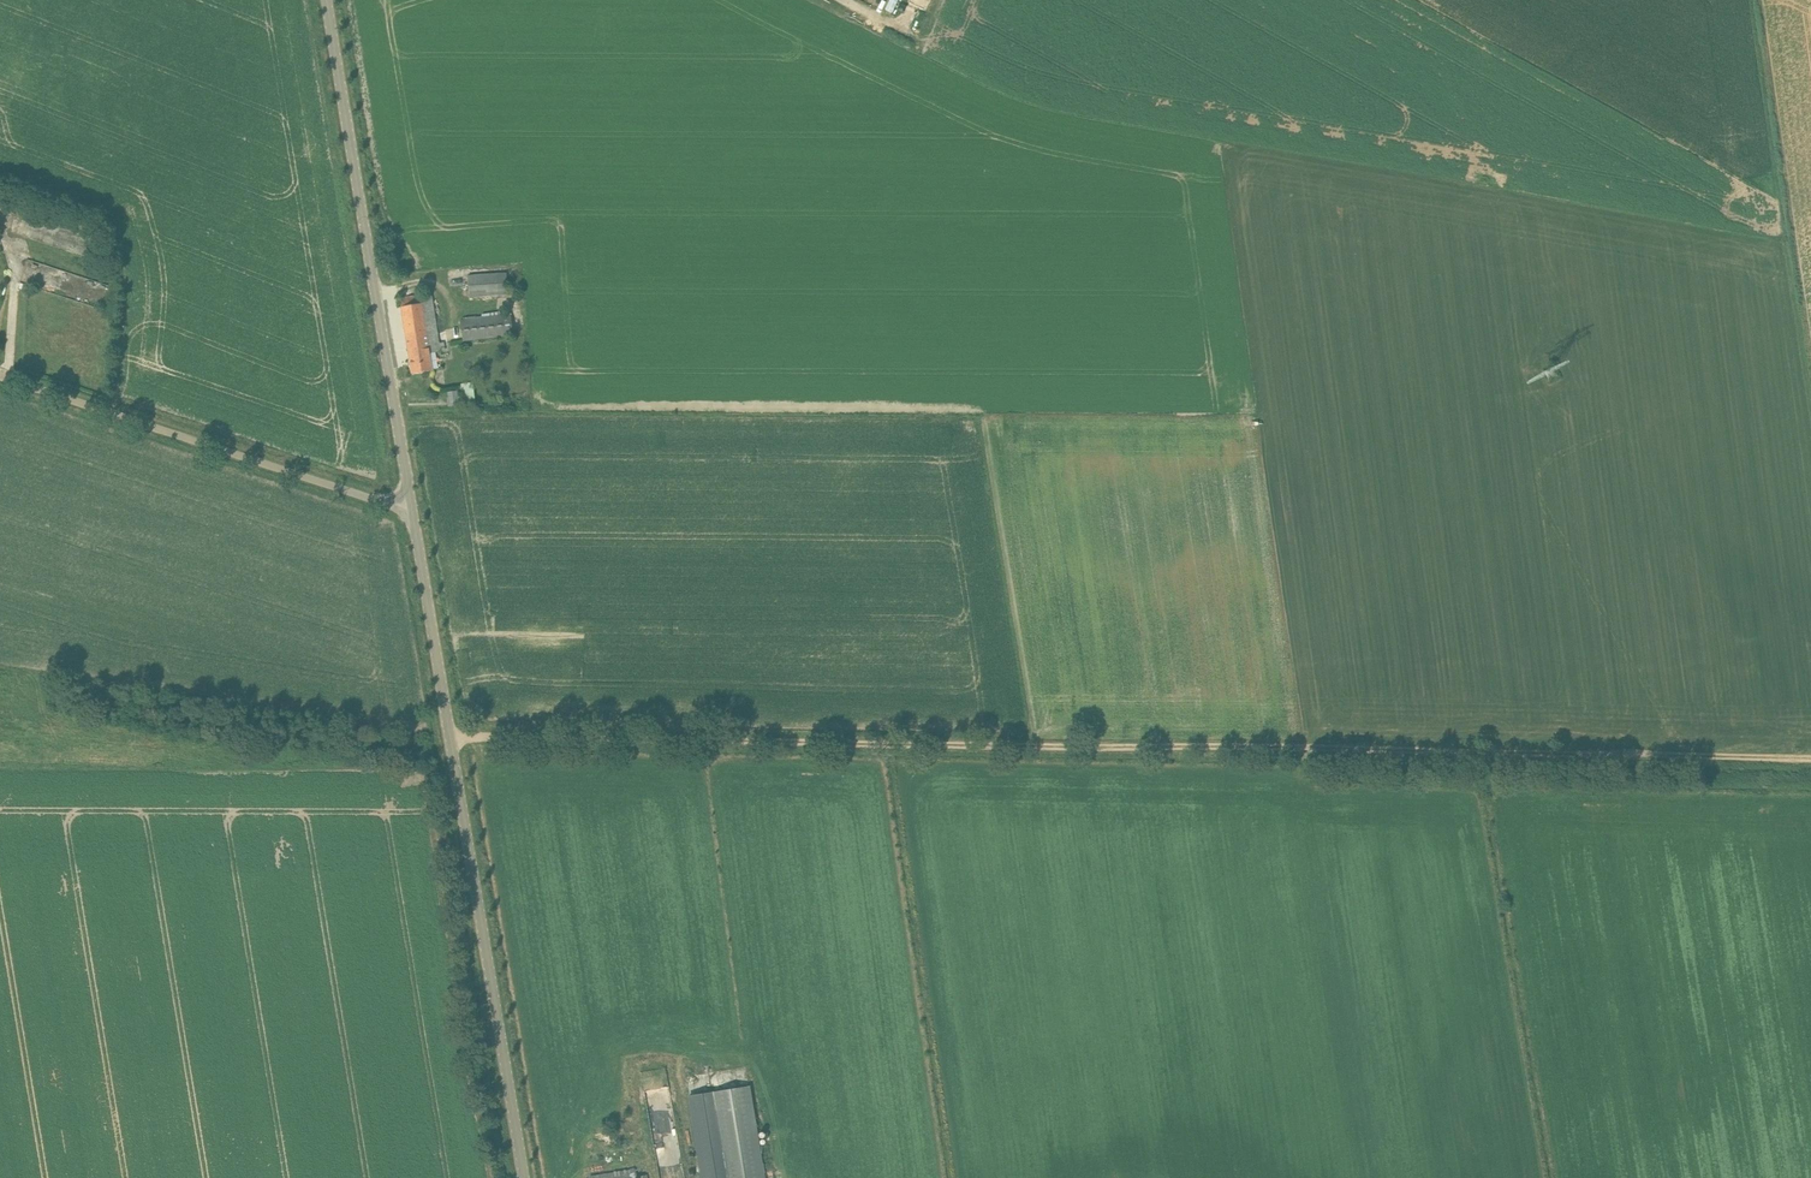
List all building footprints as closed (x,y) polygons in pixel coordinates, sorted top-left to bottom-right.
[(885,9),(901,17),(907,5),(898,1),(898,0),(890,0),(885,9)] [(909,1),(925,9),(929,0),(909,0),(909,1)] [(469,276),(469,296),(508,294),(506,273),(469,276)] [(399,290),(412,373),(442,368),(439,351),(441,351),(445,350),(444,342),(439,343),(431,293),(417,295),(416,292),(414,293),(413,288),(399,290)] [(460,319),(462,341),(512,336),(510,314),(460,319)] [(474,382),(462,382),(462,402),(474,401),(474,382)] [(448,392),(450,404),(459,403),(458,391),(448,392)] [(710,1095),(692,1097),(704,1177),(765,1177),(751,1088),(710,1095)]
